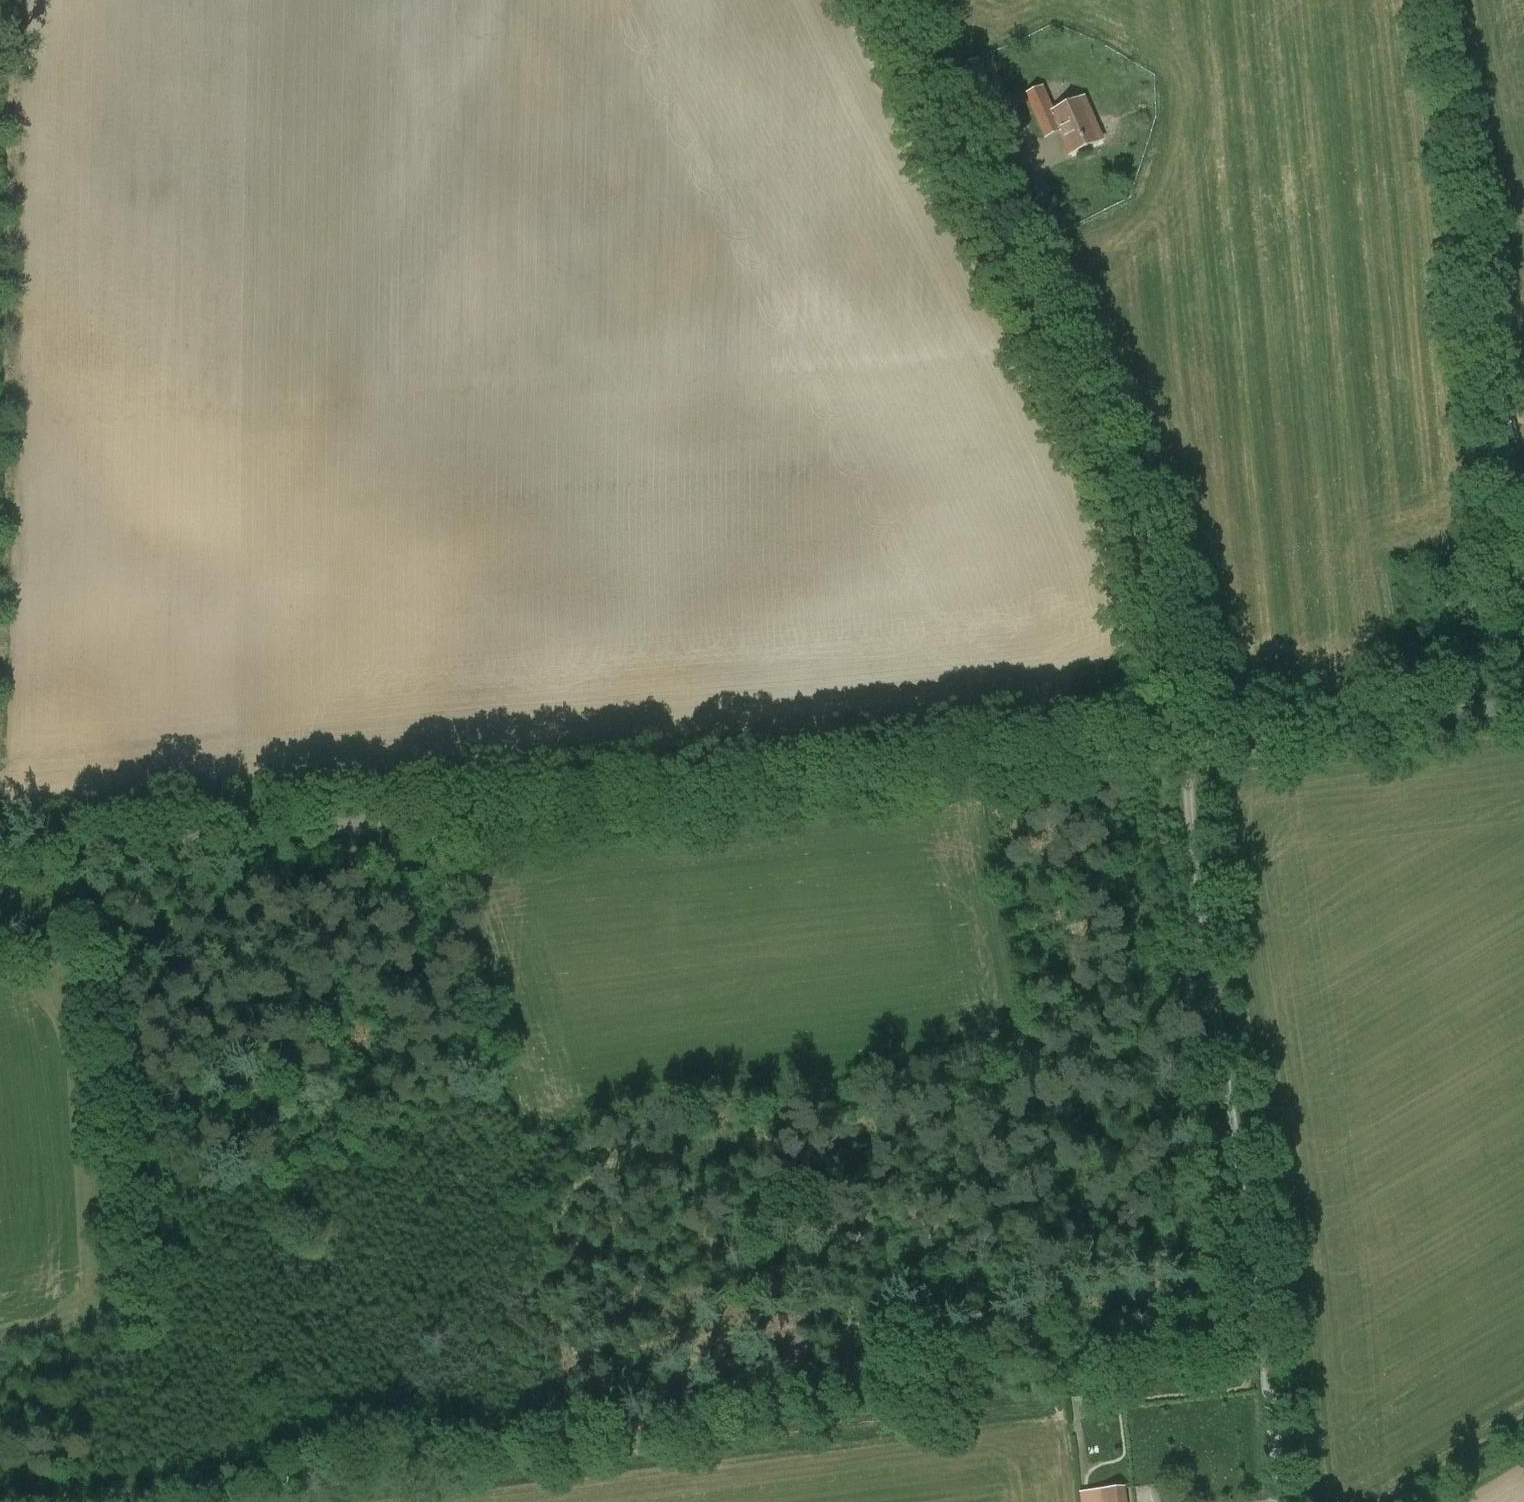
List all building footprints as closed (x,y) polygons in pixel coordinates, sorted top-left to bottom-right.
[(1037,116),(1052,109),(1043,89),(1028,96),(1037,116)] [(1071,155),(1103,141),(1084,99),(1052,114),(1071,155)] [(1100,1501),(1127,1501),(1126,1487),(1099,1490),(1100,1501)]
